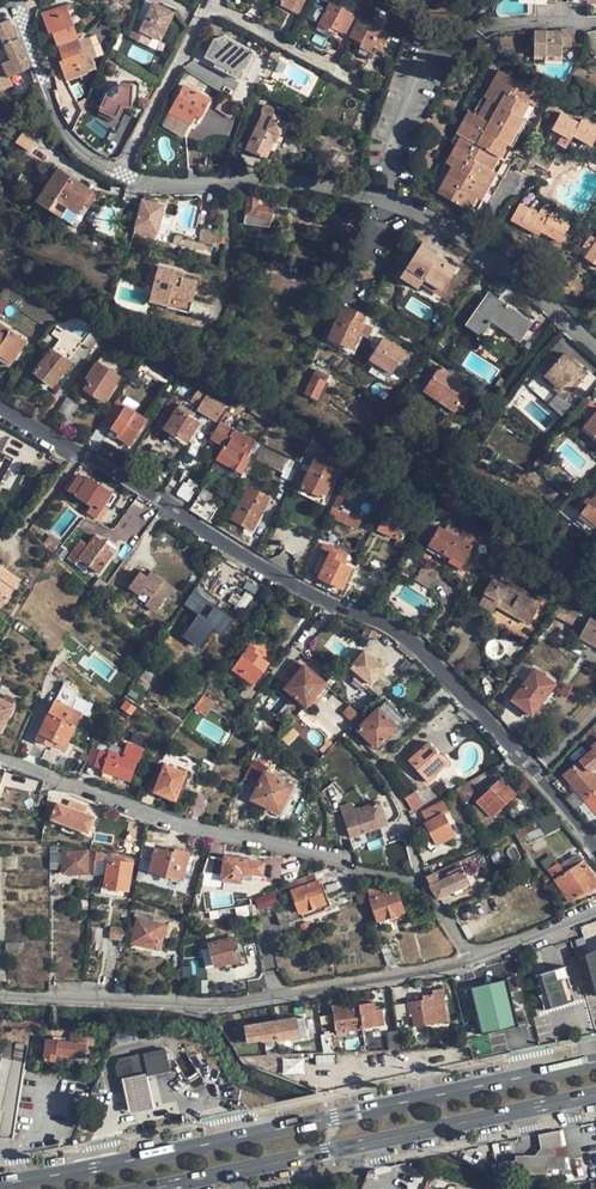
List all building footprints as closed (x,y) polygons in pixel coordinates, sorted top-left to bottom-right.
[(282,1),(280,5),(299,15),(307,0),(279,0),(282,1)] [(343,32),(350,36),(360,17),(330,2),(318,25),(329,31),(330,27),(343,34),(343,32)] [(174,13),(154,4),(144,24),(142,29),(136,26),(131,38),(148,46),(152,37),(161,41),(174,13)] [(59,46),(78,39),(69,13),(67,8),(61,10),(60,8),(43,14),(49,30),(52,28),(55,35),(59,46)] [(373,24),(360,17),(350,36),(350,38),(361,43),(360,47),(370,53),(373,47),(382,51),(391,33),(383,29),(387,23),(376,17),(373,24)] [(10,19),(0,23),(0,37),(0,38),(5,48),(6,47),(11,59),(0,65),(0,90),(13,84),(11,77),(29,69),(25,59),(26,58),(10,19)] [(562,36),(556,35),(546,35),(546,31),(535,30),(533,57),(545,58),(545,54),(560,55),(562,36)] [(66,64),(62,65),(68,83),(85,76),(84,74),(94,70),(92,61),(96,59),(92,48),(91,48),(88,40),(84,41),(83,37),(78,39),(59,46),(63,58),(66,64)] [(161,41),(152,37),(148,46),(157,50),(161,41)] [(254,53),(225,38),(215,40),(206,57),(217,63),(216,66),(240,79),(254,53)] [(368,57),(370,53),(360,47),(357,52),(368,57)] [(560,62),(560,55),(545,54),(545,58),(545,61),(560,62)] [(499,70),(491,83),(495,85),(503,72),(499,70)] [(503,72),(495,85),(512,95),(519,81),(503,72)] [(512,95),(527,103),(534,90),(519,81),(512,95)] [(495,85),(491,83),(484,95),(488,98),(495,85)] [(505,107),(512,95),(495,85),(488,98),(505,107)] [(106,94),(100,108),(100,109),(115,115),(116,116),(121,106),(123,105),(131,106),(132,86),(118,86),(112,88),(110,89),(106,94)] [(186,86),(170,113),(191,124),(196,115),(201,117),(210,99),(186,86)] [(540,93),(534,90),(527,103),(532,106),(540,93)] [(241,105),(226,95),(216,110),(231,120),(241,105)] [(488,98),(484,95),(482,95),(477,103),(483,107),(488,98)] [(505,107),(520,116),(527,103),(512,95),(505,107)] [(499,116),(505,107),(488,98),(483,107),(499,116)] [(483,107),(477,103),(472,112),(478,115),(483,107)] [(532,106),(527,103),(520,116),(525,119),(532,106)] [(272,109),(267,106),(264,107),(262,111),(263,114),(247,150),(265,159),(273,143),(274,143),(277,137),(279,135),(285,123),(279,119),(280,117),(273,114),(273,110),(272,109)] [(495,125),(497,120),(499,116),(483,107),(478,115),(495,125)] [(497,120),(513,129),(520,116),(505,107),(499,116),(497,120)] [(113,121),(115,115),(100,109),(98,114),(113,121)] [(466,109),(461,118),(467,121),(472,112),(466,109)] [(472,112),(467,121),(489,134),(490,132),(495,125),(478,115),(472,112)] [(551,129),(561,134),(570,118),(560,112),(558,116),(557,118),(551,129)] [(191,124),(170,113),(163,126),(183,137),(191,124)] [(525,119),(520,116),(513,129),(518,132),(526,120),(525,119)] [(467,121),(461,118),(454,131),(459,134),(467,121)] [(579,124),(570,118),(561,134),(570,139),(572,135),(579,124)] [(572,135),(581,140),(591,123),(582,118),(579,124),(572,135)] [(490,132),(505,142),(513,129),(497,120),(495,125),(490,132)] [(482,147),(489,134),(467,121),(459,134),(464,137),(482,147)] [(591,123),(581,140),(591,146),(595,137),(595,126),(591,123)] [(518,132),(513,129),(505,142),(511,145),(518,132)] [(459,134),(454,131),(449,140),(454,143),(460,146),(464,137),(459,134)] [(37,142),(24,132),(16,143),(30,152),(37,142)] [(497,156),(505,142),(490,132),(489,134),(482,147),(497,156)] [(464,137),(460,146),(477,156),(482,147),(464,137)] [(511,145),(505,142),(497,156),(503,159),(511,145)] [(460,146),(454,143),(449,151),(455,155),(460,146)] [(475,159),(477,156),(460,146),(455,155),(472,164),(475,159)] [(475,159),(490,169),(497,156),(482,147),(477,156),(475,159)] [(539,149),(532,161),(545,168),(552,157),(539,149)] [(526,157),(516,150),(509,163),(520,169),(526,157)] [(444,159),(446,160),(451,163),(455,155),(449,151),(444,159)] [(472,164),(455,155),(451,163),(468,173),(472,164)] [(496,172),(503,159),(497,156),(490,169),(495,171),(496,172)] [(468,173),(483,182),(490,169),(475,159),(472,164),(468,173)] [(451,163),(446,160),(438,173),(443,176),(451,163)] [(468,173),(451,163),(443,176),(460,186),(468,173)] [(487,184),(495,171),(490,169),(483,182),(487,184)] [(59,170),(38,202),(72,224),(92,191),(59,170)] [(443,176),(438,173),(430,187),(435,190),(443,176)] [(460,186),(476,194),(483,182),(468,173),(460,186)] [(452,200),(460,186),(443,176),(435,190),(452,200)] [(480,197),(487,184),(483,182),(476,194),(480,197)] [(468,208),(476,194),(460,186),(452,200),(468,208)] [(77,227),(98,195),(92,191),(72,224),(77,227)] [(480,197),(476,194),(468,208),(473,211),(481,198),(480,197)] [(248,195),(247,199),(244,221),(244,224),(270,227),(271,219),(273,218),(275,198),(248,195)] [(237,220),(244,221),(247,199),(240,198),(237,220)] [(517,222),(527,205),(518,200),(508,217),(517,222)] [(163,208),(143,202),(136,228),(157,234),(163,208)] [(541,204),(537,212),(546,217),(548,215),(550,210),(541,204)] [(528,228),(537,212),(527,205),(517,222),(528,228)] [(546,217),(537,212),(528,228),(537,233),(538,231),(546,217)] [(538,231),(547,236),(557,220),(548,215),(546,217),(538,231)] [(567,226),(557,220),(547,236),(556,242),(563,230),(564,230),(567,226)] [(136,228),(134,235),(155,241),(157,234),(136,228)] [(215,230),(215,232),(216,245),(216,254),(223,254),(225,249),(225,238),(222,229),(215,230)] [(203,231),(202,244),(216,245),(215,232),(203,231)] [(183,247),(184,246),(185,239),(177,237),(175,245),(183,247)] [(209,246),(202,244),(185,239),(184,246),(207,252),(209,246)] [(437,254),(422,244),(401,276),(419,288),(424,280),(442,291),(455,271),(435,257),(437,254)] [(590,247),(584,256),(595,265),(595,251),(590,247)] [(198,282),(183,278),(174,275),(175,271),(159,267),(151,294),(150,299),(169,305),(168,307),(190,313),(198,282)] [(506,306),(489,294),(468,325),(491,342),(502,327),(520,340),(533,321),(508,304),(506,306)] [(1,317),(10,302),(0,295),(0,316),(1,317)] [(360,334),(364,325),(361,323),(364,316),(344,307),(329,338),(352,349),(360,334)] [(0,323),(0,359),(10,366),(26,342),(10,331),(11,330),(0,323)] [(360,334),(367,337),(371,328),(364,325),(360,334)] [(61,341),(35,373),(52,387),(72,362),(79,353),(86,344),(59,326),(53,335),(61,341)] [(137,355),(140,349),(116,334),(114,337),(116,339),(115,341),(137,355)] [(391,376),(407,351),(383,336),(367,360),(391,376)] [(563,352),(545,374),(561,388),(566,383),(573,390),(587,374),(563,352)] [(75,364),(72,362),(52,387),(55,388),(75,364)] [(120,378),(97,364),(87,378),(91,380),(86,390),(104,402),(120,378)] [(452,365),(447,371),(462,382),(466,376),(452,365)] [(462,382),(447,371),(440,367),(424,390),(454,411),(459,405),(472,413),(479,403),(470,397),(474,390),(462,382)] [(566,398),(573,390),(566,383),(561,388),(545,374),(542,377),(566,398)] [(325,380),(313,375),(304,393),(316,399),(325,380)] [(561,414),(562,413),(569,407),(534,376),(527,384),(561,414)] [(199,391),(201,392),(206,396),(215,401),(217,397),(201,388),(199,391)] [(206,396),(201,392),(194,403),(199,406),(206,396)] [(198,421),(204,412),(197,409),(173,394),(157,422),(166,427),(165,429),(172,433),(170,437),(184,446),(200,422),(198,421)] [(206,396),(199,406),(197,409),(204,412),(217,420),(224,407),(215,401),(206,396)] [(146,420),(117,401),(103,422),(120,434),(118,438),(130,446),(146,420)] [(582,430),(595,442),(595,413),(582,430)] [(283,429),(286,422),(281,420),(277,426),(283,429)] [(299,429),(286,422),(283,429),(295,435),(299,429)] [(224,445),(232,429),(222,424),(214,439),(224,445)] [(249,452),(254,454),(259,444),(234,430),(218,459),(242,472),(249,458),(247,457),(249,452)] [(258,458),(284,472),(290,459),(264,446),(258,458)] [(350,467),(357,452),(351,449),(343,464),(350,467)] [(301,488),(325,499),(331,486),(335,488),(339,480),(335,478),(340,466),(310,451),(300,472),(307,475),(301,488)] [(300,463),(290,457),(290,459),(284,472),(282,477),(291,481),(300,463)] [(87,477),(84,481),(77,477),(68,491),(70,493),(69,496),(74,500),(76,497),(92,506),(88,513),(97,519),(107,505),(111,507),(117,496),(87,477)] [(195,491),(184,484),(179,492),(190,498),(195,491)] [(250,517),(257,521),(270,498),(249,487),(233,518),(246,525),(250,517)] [(322,505),(325,499),(301,488),(298,493),(322,505)] [(212,495),(203,489),(191,510),(210,521),(217,509),(207,503),(212,495)] [(579,517),(595,529),(595,528),(595,496),(579,517)] [(342,504),(335,500),(328,517),(358,530),(362,519),(340,510),(342,504)] [(419,527),(422,520),(409,514),(406,521),(419,527)] [(433,521),(444,528),(449,521),(438,514),(433,521)] [(253,529),(257,521),(250,517),(246,525),(253,529)] [(401,527),(383,518),(378,529),(396,538),(401,527)] [(40,528),(35,524),(29,531),(37,539),(41,534),(38,531),(40,528)] [(457,524),(451,534),(458,538),(464,528),(457,524)] [(479,536),(464,528),(458,538),(451,534),(439,527),(429,544),(452,558),(454,555),(464,560),(479,536)] [(51,535),(48,539),(58,547),(61,543),(51,535)] [(105,547),(107,543),(96,536),(89,546),(82,541),(69,560),(78,566),(82,562),(99,574),(114,553),(109,550),(105,547)] [(58,547),(48,539),(43,544),(53,553),(58,547)] [(340,563),(342,559),(342,557),(332,552),(333,548),(324,543),(319,554),(320,555),(328,559),(319,577),(342,589),(352,569),(344,565),(340,563)] [(328,559),(320,555),(311,573),(319,577),(328,559)] [(432,590),(442,574),(425,563),(415,580),(432,590)] [(6,601),(21,581),(1,566),(0,567),(0,597),(6,601)] [(148,601),(158,609),(172,589),(151,573),(147,578),(140,573),(129,587),(140,595),(143,592),(151,598),(148,601)] [(374,601),(385,583),(377,578),(365,596),(374,601)] [(506,587),(493,580),(479,603),(494,611),(497,606),(529,624),(543,602),(509,583),(506,587)] [(206,607),(213,598),(203,590),(197,599),(206,607)] [(585,601),(570,592),(555,614),(572,623),(585,601)] [(155,613),(158,609),(148,601),(145,605),(155,613)] [(222,621),(225,617),(213,608),(210,613),(222,621)] [(589,618),(579,638),(595,647),(595,622),(589,618)] [(261,653),(250,645),(233,669),(254,684),(268,663),(259,656),(261,653)] [(306,664),(300,659),(296,661),(282,677),(290,684),(287,688),(307,704),(323,684),(304,667),(306,664)] [(417,661),(406,672),(409,675),(410,674),(414,677),(423,668),(417,661)] [(536,669),(525,684),(512,700),(532,715),(555,684),(536,669)] [(501,691),(512,700),(525,684),(514,676),(501,691)] [(79,692),(65,683),(57,698),(72,705),(79,692)] [(256,692),(250,688),(243,697),(249,701),(256,692)] [(213,702),(204,695),(194,708),(204,716),(213,702)] [(14,708),(12,706),(14,701),(6,696),(4,701),(0,699),(0,732),(14,708)] [(82,713),(56,700),(37,740),(52,747),(55,741),(66,746),(82,713)] [(402,721),(384,703),(358,730),(376,748),(402,721)] [(263,718),(248,706),(239,718),(254,730),(263,718)] [(595,725),(580,739),(590,751),(562,774),(595,814),(595,777),(593,774),(590,771),(595,766),(595,727),(595,725)] [(101,750),(100,750),(94,766),(103,769),(102,772),(114,776),(115,772),(132,778),(137,762),(140,763),(144,748),(128,742),(124,755),(110,750),(109,752),(101,749),(101,750)] [(437,758),(440,755),(429,742),(409,760),(429,782),(437,775),(435,774),(444,766),(437,758)] [(94,748),(85,763),(94,766),(100,750),(94,748)] [(447,764),(440,755),(437,758),(444,766),(447,764)] [(325,771),(317,762),(313,765),(320,773),(313,779),(315,781),(325,771)] [(159,779),(152,776),(143,798),(154,802),(157,793),(175,800),(186,774),(164,765),(159,779)] [(313,765),(304,774),(311,781),(313,779),(320,773),(313,765)] [(131,782),(132,778),(115,772),(114,776),(131,782)] [(292,785),(265,772),(252,800),(279,813),(292,785)] [(322,778),(316,784),(320,789),(327,783),(322,778)] [(506,787),(498,779),(476,801),(477,803),(473,807),(485,826),(493,820),(491,818),(516,795),(508,786),(506,787)] [(468,783),(456,789),(463,802),(474,796),(468,783)] [(71,799),(67,806),(83,813),(86,805),(71,799)] [(412,800),(407,803),(411,810),(416,807),(412,800)] [(353,804),(340,808),(350,837),(361,834),(364,843),(384,836),(382,827),(388,825),(381,801),(354,809),(353,804)] [(425,822),(429,830),(432,836),(437,845),(460,833),(443,802),(424,812),(428,820),(425,822)] [(83,813),(67,806),(58,803),(54,812),(51,811),(49,818),(63,823),(77,829),(87,833),(94,817),(83,813)] [(539,821),(525,827),(529,834),(542,828),(539,821)] [(74,834),(77,829),(63,823),(61,829),(74,834)] [(525,827),(514,832),(518,839),(529,834),(525,827)] [(505,833),(489,841),(491,847),(507,840),(505,833)] [(174,852),(164,849),(142,844),(140,860),(149,862),(147,870),(183,880),(191,853),(175,848),(174,852)] [(132,864),(139,865),(140,860),(129,854),(102,851),(102,860),(109,861),(132,864)] [(88,852),(87,852),(64,852),(63,873),(87,874),(88,852)] [(578,853),(559,864),(565,872),(583,861),(578,853)] [(208,856),(203,872),(221,875),(221,880),(240,883),(242,873),(263,876),(265,861),(224,855),(224,858),(208,856)] [(139,865),(139,868),(147,870),(149,862),(140,860),(139,865)] [(132,864),(109,861),(104,887),(128,891),(132,864)] [(559,864),(558,863),(548,869),(555,879),(561,890),(569,902),(577,896),(579,899),(589,893),(591,895),(595,892),(595,880),(583,861),(565,872),(559,864)] [(470,884),(460,862),(436,873),(445,895),(451,893),(470,884)] [(437,898),(445,895),(436,873),(426,877),(429,886),(437,898)] [(553,895),(561,890),(555,879),(547,885),(553,895)] [(317,880),(292,889),(300,912),(301,912),(303,918),(330,908),(323,885),(319,886),(317,880)] [(367,888),(378,920),(379,920),(403,912),(396,889),(382,893),(379,884),(367,888)] [(472,889),(470,884),(451,893),(453,897),(472,889)] [(283,900),(279,891),(256,900),(260,908),(283,900)] [(296,902),(275,910),(281,926),(303,918),(301,912),(300,912),(296,902)] [(199,912),(191,910),(189,917),(197,918),(199,912)] [(133,918),(137,919),(159,924),(160,919),(135,913),(133,918)] [(167,937),(171,922),(160,919),(159,924),(137,919),(132,942),(162,949),(165,936),(167,937)] [(174,922),(171,922),(167,937),(175,938),(177,928),(173,927),(174,922)] [(111,940),(126,942),(128,932),(113,929),(111,940)] [(234,937),(210,943),(215,966),(239,960),(234,937)] [(552,961),(571,956),(566,939),(547,944),(552,961)] [(393,943),(380,945),(387,966),(399,963),(393,943)] [(207,946),(200,948),(206,968),(213,966),(207,946)] [(587,954),(595,984),(595,951),(587,954)] [(182,969),(183,955),(174,955),(173,968),(182,969)] [(168,975),(181,976),(182,969),(173,968),(169,968),(168,975)] [(563,968),(554,970),(557,980),(566,978),(563,968)] [(557,980),(554,970),(537,975),(542,994),(539,994),(543,1010),(573,1002),(566,978),(557,980)] [(491,1014),(486,992),(477,994),(475,988),(484,986),(482,975),(459,982),(469,1019),(491,1014)] [(486,992),(484,986),(475,988),(477,994),(486,992)] [(432,993),(421,995),(421,999),(415,1000),(406,1002),(408,1017),(411,1016),(412,1026),(437,1023),(435,1006),(444,1005),(443,988),(432,989),(432,993)] [(375,1002),(348,1006),(339,1007),(338,1004),(332,1005),(336,1030),(345,1029),(346,1031),(384,1025),(382,1008),(376,1009),(375,1002)] [(587,1031),(594,1030),(589,1010),(582,1012),(587,1031)] [(492,1018),(491,1014),(469,1019),(465,1020),(467,1030),(472,1029),(476,1044),(469,1046),(472,1058),(503,1051),(501,1043),(492,1045),(486,1020),(492,1018)] [(268,1025),(267,1022),(240,1026),(240,1029),(235,1029),(240,1041),(262,1039),(262,1040),(267,1040),(270,1055),(279,1055),(277,1040),(291,1038),(292,1040),(305,1038),(302,1016),(280,1020),(280,1023),(268,1025)] [(388,1033),(390,1050),(400,1050),(397,1031),(388,1033)] [(69,1041),(46,1039),(42,1060),(55,1061),(56,1054),(84,1058),(87,1034),(71,1032),(69,1041)] [(128,1032),(116,1033),(116,1041),(129,1039),(128,1032)] [(322,1036),(325,1053),(334,1053),(331,1035),(322,1036)] [(13,1137),(28,1044),(0,1040),(0,1134),(13,1137)] [(165,1048),(142,1053),(147,1076),(170,1071),(165,1048)] [(123,1081),(147,1076),(142,1053),(119,1057),(115,1067),(119,1082),(123,1081)] [(283,1074),(304,1073),(303,1059),(282,1060),(283,1074)] [(153,1108),(147,1076),(123,1081),(130,1113),(153,1108)] [(560,1145),(557,1130),(540,1134),(537,1134),(539,1147),(547,1148),(560,1145)] [(563,1145),(560,1145),(547,1148),(547,1156),(565,1156),(563,1145)] [(546,1167),(562,1167),(565,1167),(565,1156),(547,1156),(516,1156),(516,1160),(499,1162),(501,1174),(523,1172),(523,1174),(546,1174),(546,1167)]
